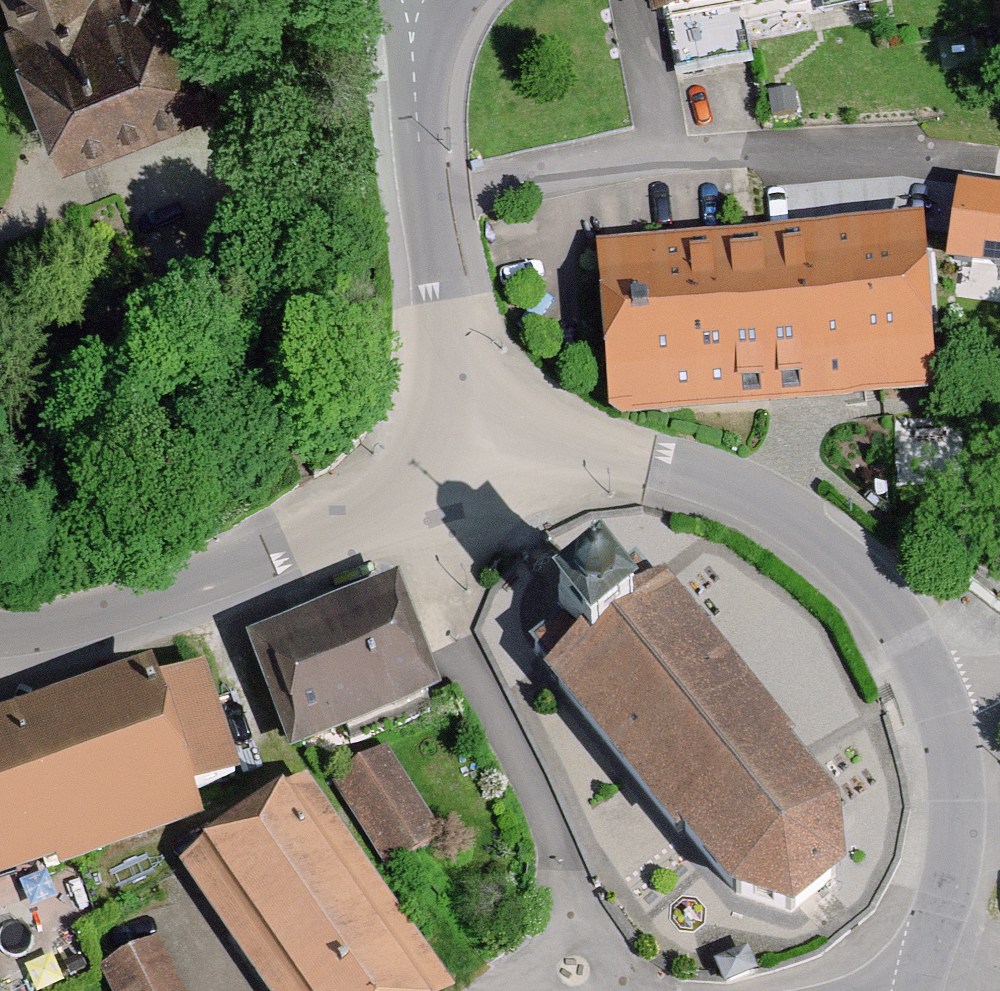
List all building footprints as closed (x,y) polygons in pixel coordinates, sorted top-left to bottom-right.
[(7,17),(0,20),(0,28),(50,161),(203,104),(164,0),(0,0),(7,17)] [(646,30),(809,0),(640,0),(646,30)] [(929,185),(922,259),(999,266),(999,192),(929,185)] [(918,403),(906,233),(596,256),(609,425),(706,418),(833,409),(918,403)] [(693,860),(729,904),(787,925),(836,886),(829,824),(777,760),(784,755),(651,591),(615,621),(581,579),(534,617),(565,656),(535,680),(685,866),(693,860)] [(387,599),(245,655),(287,761),(429,705),(387,599)] [(0,732),(0,895),(196,832),(187,802),(232,788),(198,684),(150,700),(145,686),(0,732)] [(437,845),(382,758),(333,789),(388,876),(437,845)] [(303,792),(177,876),(254,990),(436,990),(303,792)] [(152,953),(99,978),(105,990),(171,990),(152,953)] [(710,976),(713,983),(717,990),(742,990),(757,985),(747,961),(710,976)]
